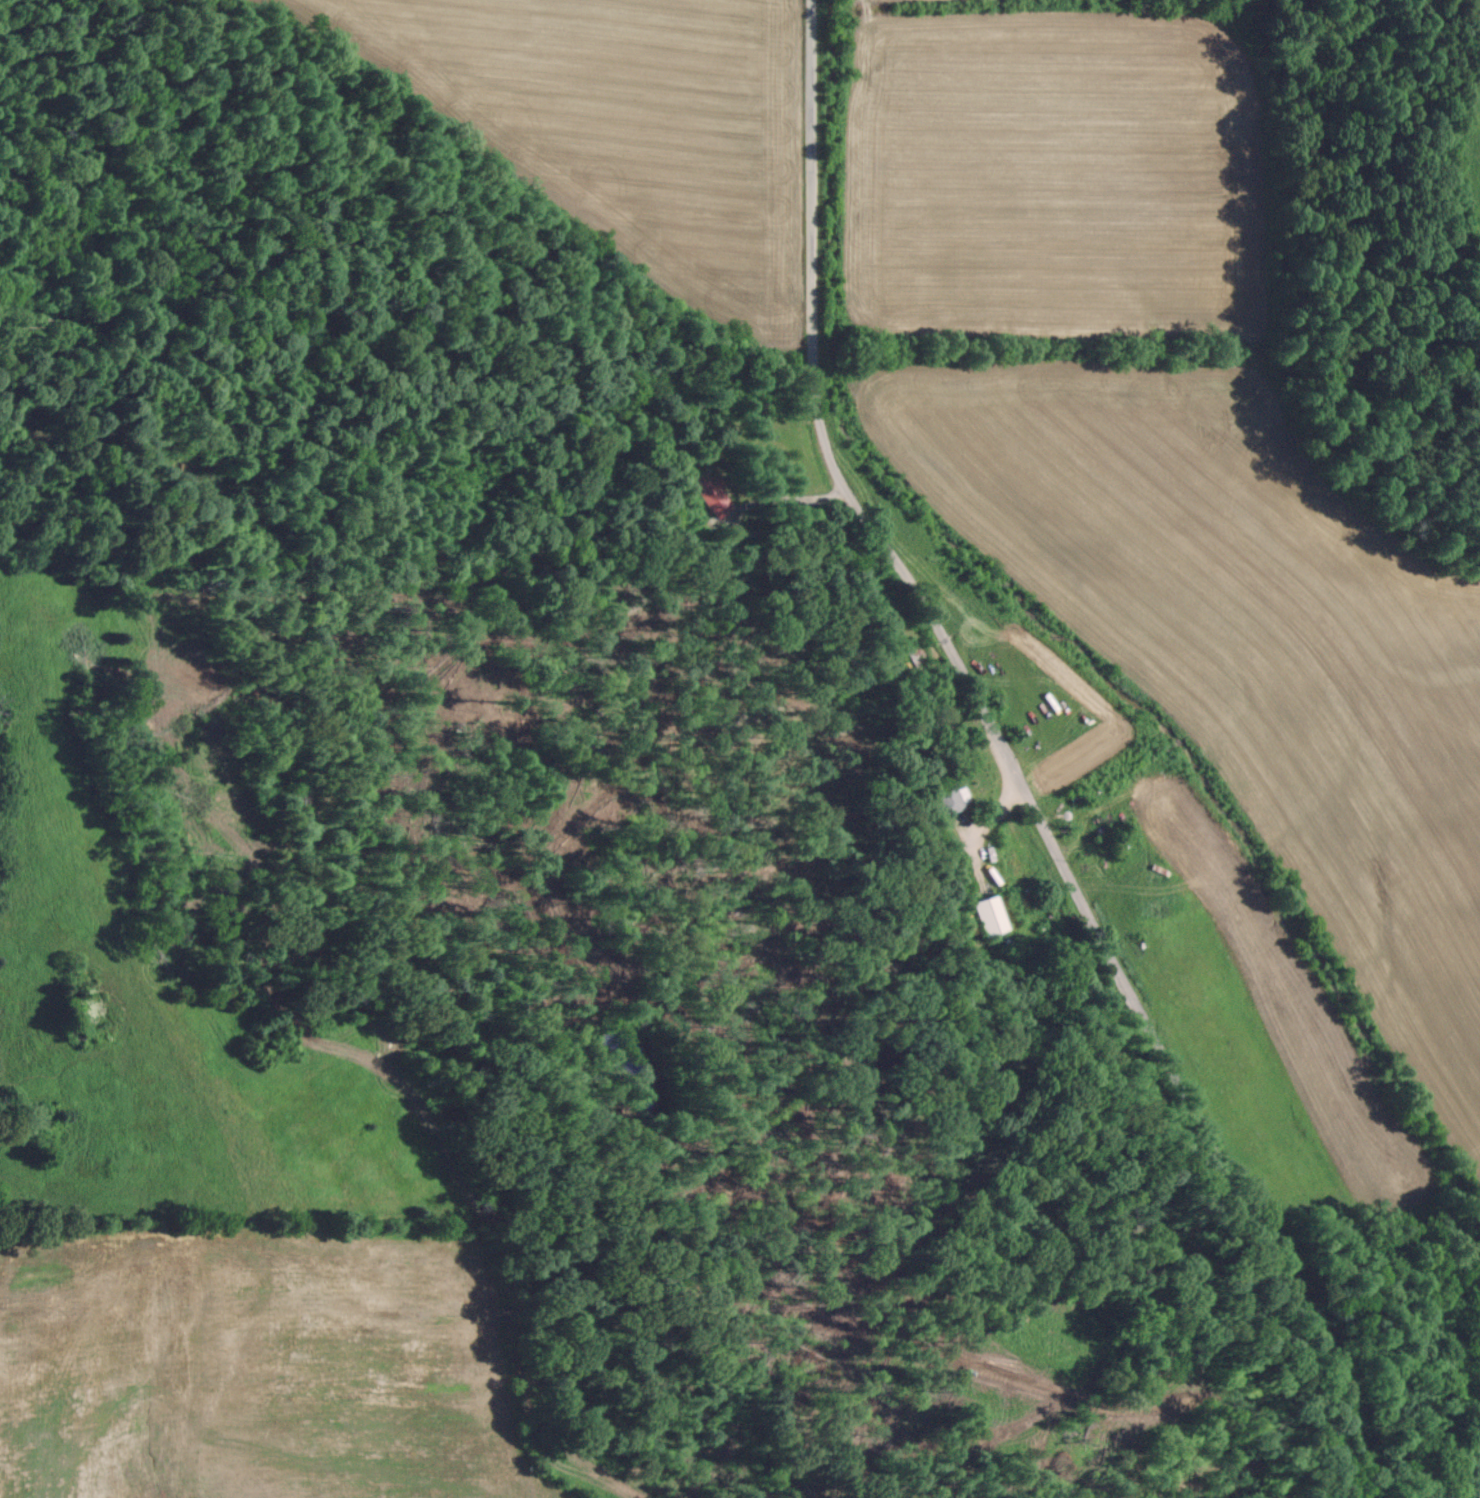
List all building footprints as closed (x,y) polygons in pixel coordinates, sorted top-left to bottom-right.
[(709,477),(703,470),(688,481),(715,519),(732,507),(717,487),(722,484),(714,474),(709,477)] [(923,660),(917,641),(902,645),(908,664),(923,660)] [(933,790),(943,814),(963,806),(953,782),(933,790)] [(981,937),(1004,930),(994,894),(970,901),(981,937)]
